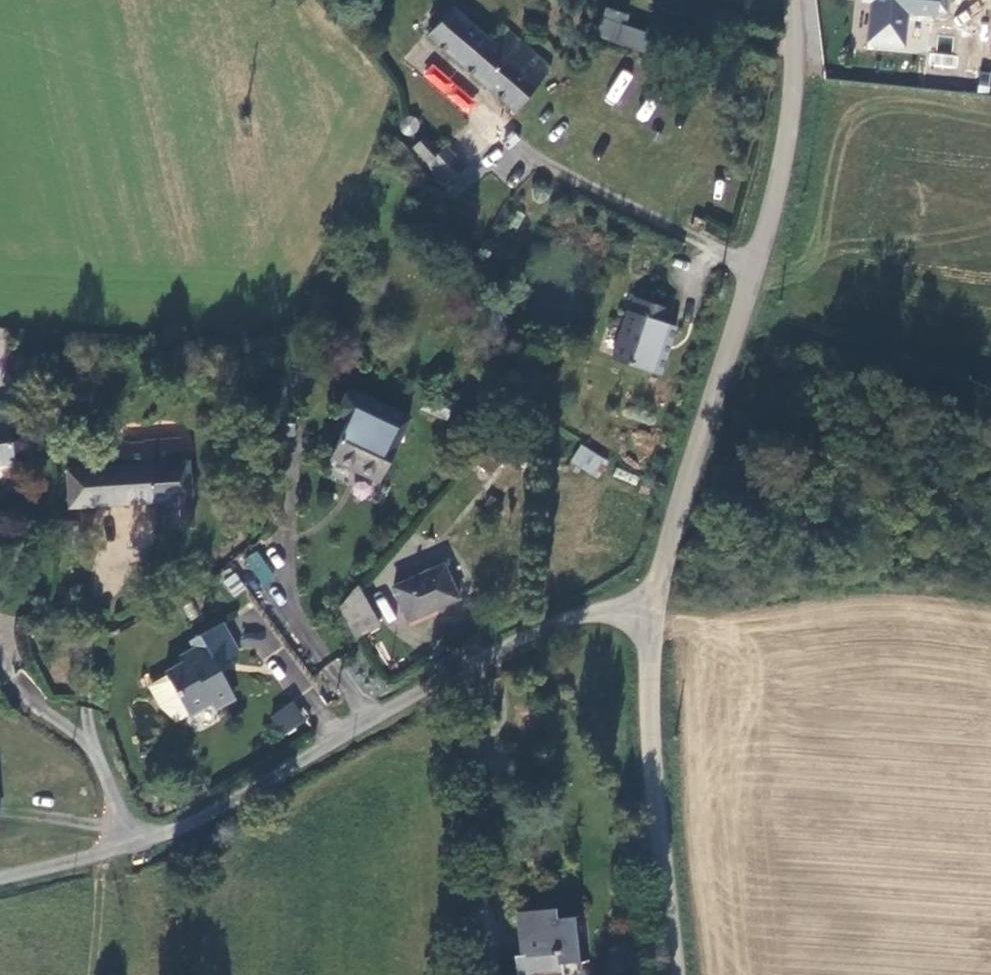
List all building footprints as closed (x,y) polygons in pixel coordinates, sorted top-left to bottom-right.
[(429,15),(440,1),(452,11),(458,4),(454,0),(426,0),(420,7),(429,15)] [(936,0),(875,0),(871,41),(905,44),(908,13),(934,16),(936,0)] [(440,1),(429,15),(417,30),(515,117),(552,74),(508,36),(495,50),(452,11),(440,1)] [(627,25),(630,15),(606,6),(596,36),(646,53),(652,33),(627,25)] [(623,68),(602,99),(614,106),(635,76),(623,68)] [(403,132),(407,133),(410,133),(414,132),(416,129),(417,126),(416,122),(414,119),(411,118),(407,118),(404,119),(401,122),(401,125),(401,129),(403,132)] [(415,149),(431,169),(441,189),(465,167),(448,149),(442,154),(427,138),(415,149)] [(666,325),(671,309),(638,298),(632,315),(628,313),(613,361),(643,372),(651,350),(654,340),(668,345),(674,328),(666,325)] [(665,354),(668,345),(654,340),(651,350),(665,354)] [(431,389),(422,408),(446,420),(455,401),(431,389)] [(392,441),(398,444),(410,419),(355,393),(346,397),(340,410),(343,419),(349,422),(349,420),(392,441)] [(349,422),(329,463),(378,486),(398,444),(392,441),(349,420),(349,422)] [(12,460),(5,423),(0,424),(0,462),(12,460)] [(190,522),(186,466),(186,464),(180,464),(179,442),(118,445),(120,466),(65,470),(69,506),(161,502),(163,527),(190,525),(190,522)] [(580,444),(569,462),(598,478),(608,459),(580,444)] [(60,522),(60,540),(75,540),(75,522),(60,522)] [(257,550),(242,561),(260,588),(276,577),(257,550)] [(459,601),(445,567),(394,588),(408,621),(459,601)] [(233,596),(246,587),(235,571),(221,580),(233,596)] [(357,587),(339,609),(356,640),(380,627),(357,587)] [(220,666),(240,654),(223,625),(193,643),(196,648),(180,657),(183,663),(169,673),(193,715),(214,702),(217,708),(238,695),(220,666)] [(47,665),(48,667),(50,670),(52,671),(55,672),(58,672),(61,670),(63,668),(64,666),(64,663),(63,660),(61,657),(59,656),(56,655),(53,656),(50,657),(48,659),(47,662),(47,665)] [(283,736),(306,719),(292,700),(269,716),(283,736)] [(521,958),(515,958),(517,974),(563,974),(562,965),(590,963),(587,919),(554,922),(553,912),(518,915),(521,958)]
